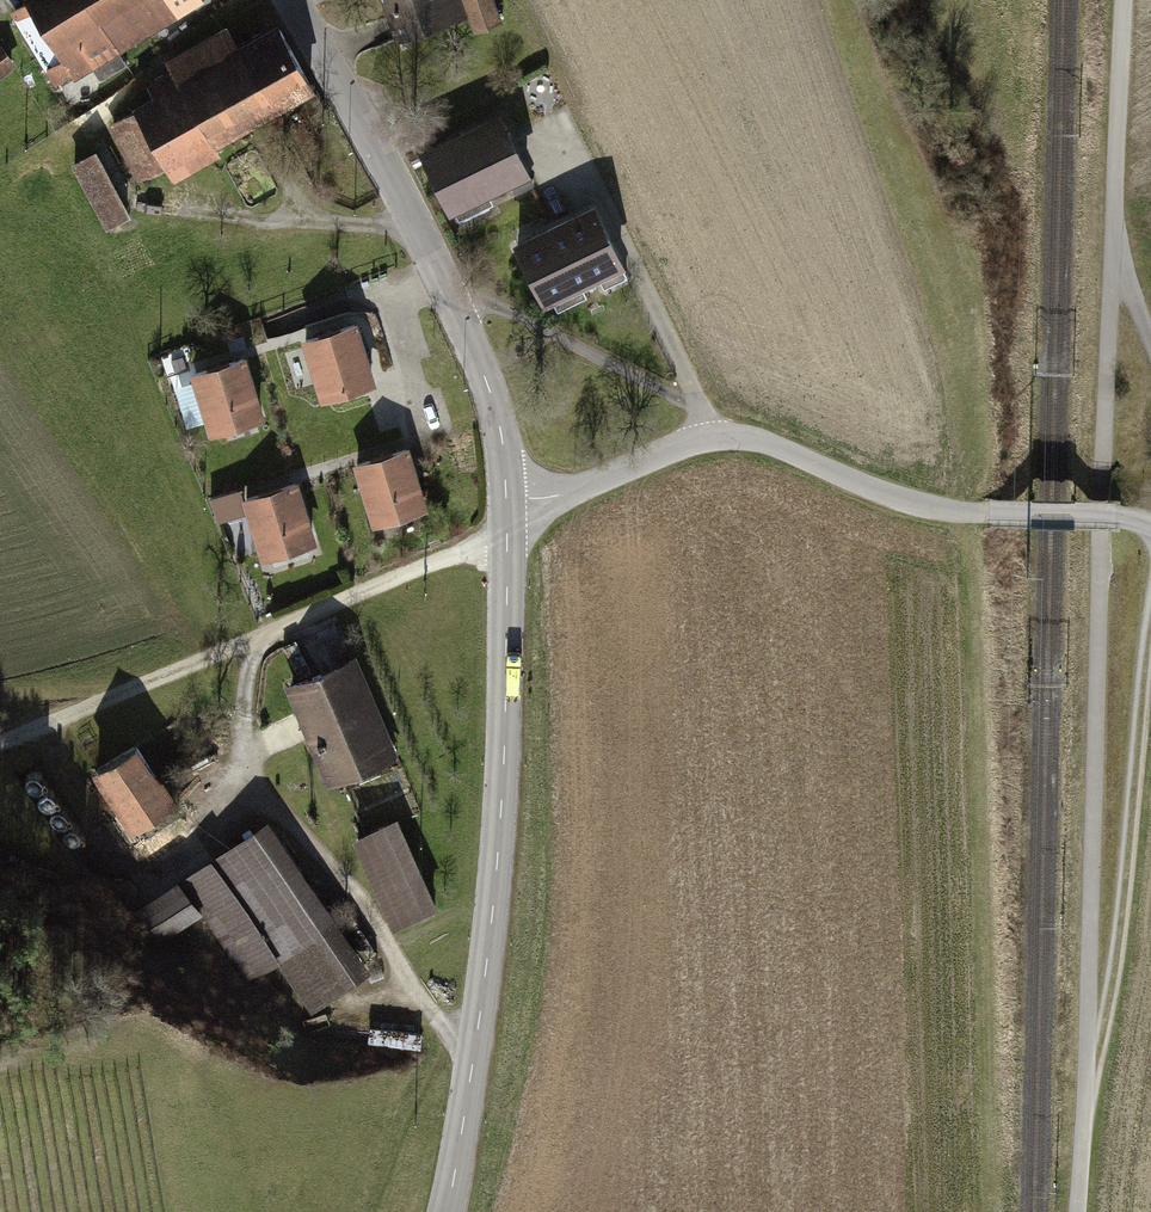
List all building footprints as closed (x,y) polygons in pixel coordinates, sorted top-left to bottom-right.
[(73,71),(89,61),(100,80),(126,64),(117,46),(195,0),(30,0),(73,71)] [(464,15),(459,0),(386,0),(399,38),(464,15)] [(476,29),(499,21),(491,0),(466,0),(476,29)] [(143,177),(310,85),(280,30),(225,60),(213,37),(180,55),(169,65),(173,72),(150,85),(158,99),(114,123),(143,177)] [(16,62),(0,42),(0,75),(16,62)] [(531,183),(500,117),(424,154),(450,208),(452,207),(458,220),(493,203),(487,190),(509,179),(515,191),(531,183)] [(74,163),(107,224),(127,213),(94,152),(74,163)] [(626,276),(593,209),(518,245),(544,299),(550,296),(557,310),(586,296),(579,282),(598,273),(604,287),(626,276)] [(306,340),(322,394),(371,380),(354,325),(306,340)] [(208,418),(211,428),(259,413),(242,359),(194,374),(196,381),(176,387),(188,424),(208,418)] [(357,464),(374,519),(422,504),(406,449),(357,464)] [(294,484),(246,499),(263,553),(270,550),(274,563),(308,552),(304,540),(311,537),(294,484)] [(218,520),(244,512),(237,490),(211,498),(218,520)] [(293,686),(330,778),(384,756),(369,718),(374,716),(351,662),(293,686)] [(98,769),(135,824),(173,801),(135,746),(98,769)] [(358,839),(394,920),(433,904),(396,822),(358,839)] [(275,953),(319,922),(258,834),(214,864),(183,884),(137,915),(155,942),(200,911),(244,974),(261,962),(275,953)] [(319,922),(275,953),(310,1001),(353,971),(319,922)]
